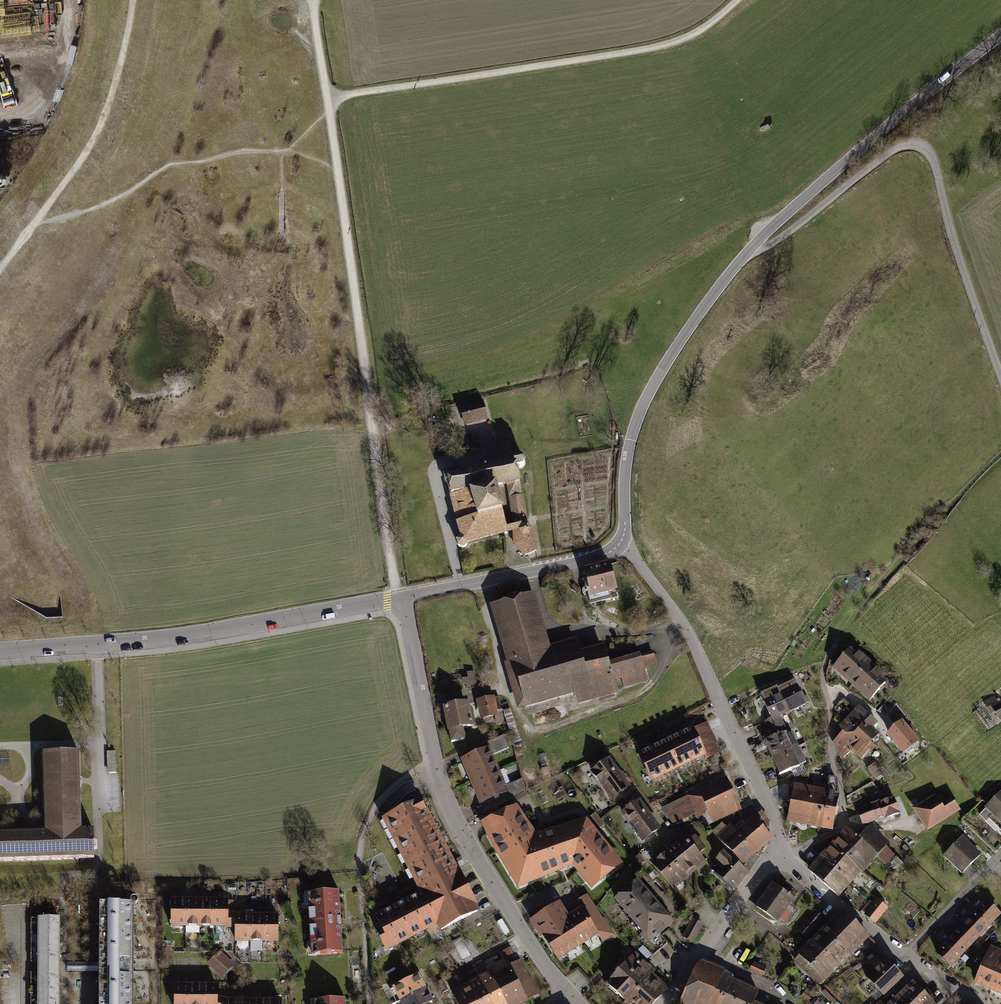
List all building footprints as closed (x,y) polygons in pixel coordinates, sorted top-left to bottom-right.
[(487,419),(483,403),(461,409),(465,424),(487,419)] [(481,444),(497,441),(494,425),(478,428),(481,444)] [(504,534),(505,534),(507,533),(506,532),(514,531),(514,546),(525,555),(536,551),(531,531),(530,531),(530,529),(529,527),(528,526),(526,526),(522,496),(520,496),(518,468),(520,468),(522,467),(524,466),(524,463),(524,461),(523,459),(522,458),(521,457),(518,457),(516,458),(514,459),(515,465),(480,471),(453,478),(452,476),(451,475),(449,474),(446,474),(445,475),(444,477),(444,479),(445,481),(447,482),(448,482),(463,537),(461,537),(460,538),(458,539),(457,541),(458,544),(459,547),(463,548),(465,547),(467,544),(467,542),(504,532),(504,534)] [(619,593),(612,564),(584,571),(593,605),(611,600),(610,595),(619,593)] [(535,596),(492,608),(509,666),(504,667),(518,714),(575,697),(578,708),(619,696),(618,692),(649,683),(646,670),(658,666),(655,655),(642,659),(641,656),(610,664),(605,647),(581,654),(577,641),(550,648),(535,596)] [(856,657),(851,652),(836,669),(870,700),(885,683),(878,678),(881,675),(858,655),(856,657)] [(477,687),(475,678),(461,681),(463,690),(477,687)] [(778,688),(789,712),(805,704),(794,681),(778,688)] [(789,712),(778,688),(777,686),(760,694),(772,717),(766,722),(769,730),(782,724),(783,724),(779,716),(789,712)] [(998,695),(987,702),(1000,723),(1000,722),(1000,700),(998,695)] [(502,710),(499,697),(476,702),(480,723),(499,718),(498,711),(502,710)] [(907,717),(896,703),(886,715),(896,727),(892,731),(897,736),(892,739),(903,753),(918,742),(902,721),(907,717)] [(474,730),(468,705),(443,711),(449,736),(474,730)] [(841,729),(836,734),(840,737),(835,742),(843,757),(852,749),(861,758),(868,752),(869,753),(875,745),(870,741),(876,734),(870,729),(876,723),(859,707),(840,727),(841,729)] [(684,719),(665,727),(668,733),(687,725),(684,719)] [(769,730),(773,738),(766,742),(774,758),(798,747),(790,730),(786,732),(782,724),(769,730)] [(709,725),(696,731),(709,761),(710,762),(723,756),(709,725)] [(696,731),(682,738),(695,767),(709,761),(696,731)] [(654,732),(639,740),(642,746),(657,738),(654,732)] [(494,757),(510,750),(504,737),(489,744),(494,757)] [(682,738),(667,744),(681,774),(695,767),(682,738)] [(667,744),(653,751),(667,780),(681,774),(667,744)] [(798,747),(774,758),(781,774),(806,762),(798,747)] [(471,785),(500,773),(490,750),(461,763),(471,785)] [(653,751),(639,757),(652,787),(667,780),(653,751)] [(94,858),(93,830),(81,830),(79,781),(79,752),(43,753),(45,828),(45,832),(0,833),(0,861),(94,858)] [(632,789),(610,760),(591,774),(613,803),(632,789)] [(874,766),(867,773),(876,782),(883,775),(874,766)] [(797,777),(796,781),(809,783),(811,771),(797,777)] [(481,808),(509,795),(500,773),(471,785),(481,808)] [(506,786),(512,800),(526,793),(522,779),(506,786)] [(828,790),(828,793),(820,830),(832,833),(839,795),(838,780),(828,779),(828,790)] [(741,811),(729,782),(661,810),(675,829),(709,818),(712,825),(741,811)] [(797,787),(792,790),(789,806),(790,806),(787,824),(820,830),(828,793),(797,787)] [(985,810),(1000,825),(1000,794),(985,810)] [(939,802),(936,797),(913,812),(928,834),(961,812),(949,795),(939,802)] [(867,806),(868,808),(858,812),(863,824),(880,817),(882,823),(887,821),(886,818),(899,813),(893,799),(881,804),(880,803),(874,805),(873,804),(867,806)] [(663,831),(643,802),(622,817),(643,846),(663,831)] [(394,844),(432,825),(422,804),(384,824),(394,844)] [(532,833),(512,805),(478,821),(489,845),(515,885),(557,869),(532,833)] [(738,833),(758,855),(773,841),(771,822),(761,811),(738,833)] [(582,819),(532,833),(557,869),(570,863),(589,886),(618,862),(582,819)] [(420,895),(458,876),(432,825),(394,844),(420,895)] [(758,855),(738,833),(731,825),(717,837),(744,867),(758,855)] [(859,839),(847,830),(824,857),(838,869),(847,859),(844,858),(859,839)] [(847,859),(861,871),(862,872),(877,855),(885,862),(892,854),(868,832),(861,841),(859,839),(844,858),(847,859)] [(687,840),(683,835),(676,841),(700,871),(707,866),(703,861),(711,856),(694,834),(687,840)] [(972,846),(963,838),(943,859),(963,877),(983,856),(972,846)] [(700,871),(676,841),(664,851),(688,881),(700,871)] [(688,881),(664,851),(648,863),(672,893),(688,881)] [(750,875),(726,853),(711,869),(735,892),(750,875)] [(838,869),(824,857),(811,872),(838,895),(861,871),(847,859),(838,869)] [(458,876),(420,895),(437,929),(440,934),(478,914),(458,876)] [(623,913),(647,893),(639,882),(614,902),(623,913)] [(407,884),(396,890),(400,898),(412,893),(407,884)] [(796,902),(773,886),(756,911),(779,927),(781,923),(786,926),(792,917),(788,914),(796,902)] [(632,923),(656,903),(647,893),(623,913),(632,923)] [(384,895),(373,901),(378,910),(389,904),(384,895)] [(437,929),(420,895),(408,901),(425,935),(437,929)] [(342,927),(340,896),(308,897),(310,958),(343,956),(342,927)] [(425,935),(408,901),(396,907),(413,941),(425,935)] [(565,914),(557,901),(528,919),(553,960),(581,940),(565,914)] [(588,901),(565,914),(581,940),(604,926),(588,901)] [(874,925),(888,911),(877,901),(874,905),(870,902),(860,912),(874,925)] [(229,902),(172,902),(172,930),(181,930),(199,930),(209,930),(219,930),(229,930),(229,915),(229,902)] [(936,955),(952,969),(1000,917),(1000,915),(986,902),(970,919),(954,936),(936,955)] [(640,934),(665,914),(656,903),(632,923),(640,934)] [(101,906),(100,963),(100,968),(100,972),(100,1003),(131,1003),(131,967),(131,907),(101,906)] [(413,941),(396,907),(384,913),(401,947),(413,941)] [(871,940),(842,911),(821,931),(807,946),(802,952),(798,955),(801,957),(794,964),(819,987),(823,983),(826,986),(871,940)] [(824,919),(815,911),(797,931),(806,939),(824,919)] [(401,947),(384,913),(372,920),(376,929),(374,930),(387,954),(401,947)] [(649,944),(673,925),(665,914),(640,934),(649,944)] [(280,915),(229,915),(229,930),(234,930),(234,946),(244,946),(257,946),(271,946),(280,946),(280,915)] [(693,943),(704,924),(694,918),(683,938),(693,943)] [(60,968),(60,920),(37,920),(37,968),(37,1003),(60,1003),(60,968)] [(600,934),(587,940),(592,950),(604,944),(600,934)] [(804,941),(798,937),(793,942),(799,947),(804,941)] [(991,947),(975,988),(1000,998),(1000,951),(998,950),(991,947)] [(235,966),(220,952),(207,966),(221,980),(235,966)] [(654,976),(657,971),(637,954),(607,989),(624,1003),(629,1003),(654,976)] [(904,981),(895,971),(881,956),(867,970),(872,976),(867,981),(885,999),(904,981)] [(506,961),(486,972),(487,975),(503,1003),(528,1003),(527,1002),(539,996),(521,961),(509,967),(506,961)] [(740,984),(730,980),(731,977),(725,974),(726,972),(703,961),(698,969),(682,1003),(731,1003),(740,984)] [(100,968),(100,963),(67,963),(67,972),(100,972),(100,968)] [(751,970),(764,976),(767,968),(754,963),(751,970)] [(487,975),(471,984),(460,989),(468,1003),(503,1003),(487,975)] [(420,976),(392,990),(399,1003),(433,1003),(434,1003),(430,996),(425,986),(420,976)] [(629,1003),(656,1003),(669,989),(654,976),(629,1003)] [(746,987),(740,984),(731,1003),(739,1003),(738,1003),(746,987)] [(914,984),(905,993),(894,1003),(933,1003),(914,984)] [(174,986),(175,1003),(219,1003),(219,1002),(219,986),(174,986)] [(756,1003),(760,994),(746,987),(738,1003),(739,1003),(756,1003)] [(460,989),(450,995),(455,1003),(468,1003),(460,989)] [(800,998),(809,1003),(811,1003),(814,999),(804,992),(800,998)]
